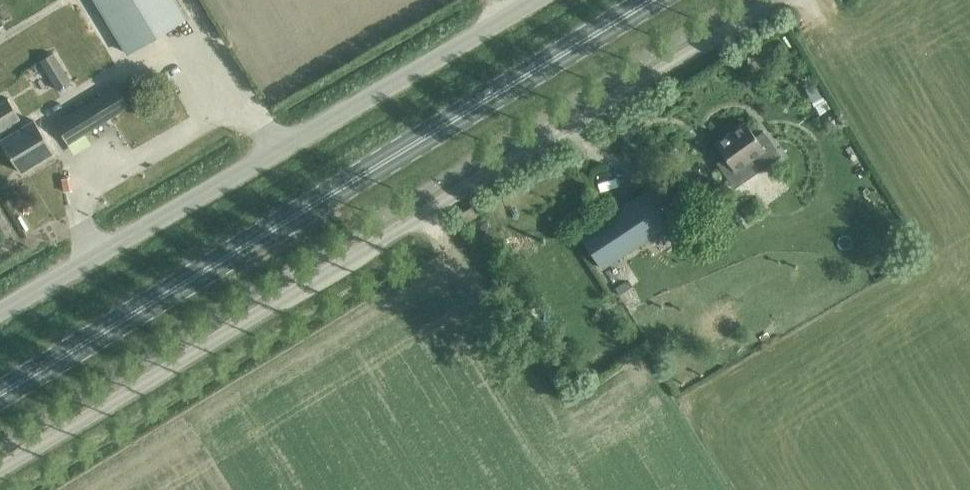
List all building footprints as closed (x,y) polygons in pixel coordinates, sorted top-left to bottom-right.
[(186,19),(175,0),(96,0),(129,54),(186,19)] [(71,82),(55,55),(54,53),(40,61),(57,90),(71,82)] [(89,103),(55,124),(67,145),(101,124),(128,108),(115,87),(89,103)] [(822,95),(812,100),(819,112),(828,107),(822,95)] [(53,153),(34,120),(20,129),(15,121),(19,118),(8,99),(0,103),(0,139),(20,173),(53,153)] [(762,130),(754,135),(744,121),(714,142),(724,156),(715,162),(733,188),(780,156),(762,130)] [(601,267),(668,223),(646,190),(579,234),(601,267)] [(871,203),(871,208),(874,211),(878,211),(882,208),(882,204),(879,200),(874,200),(871,203)] [(465,222),(476,216),(471,206),(459,213),(465,222)] [(625,281),(615,287),(619,293),(629,287),(625,281)]
